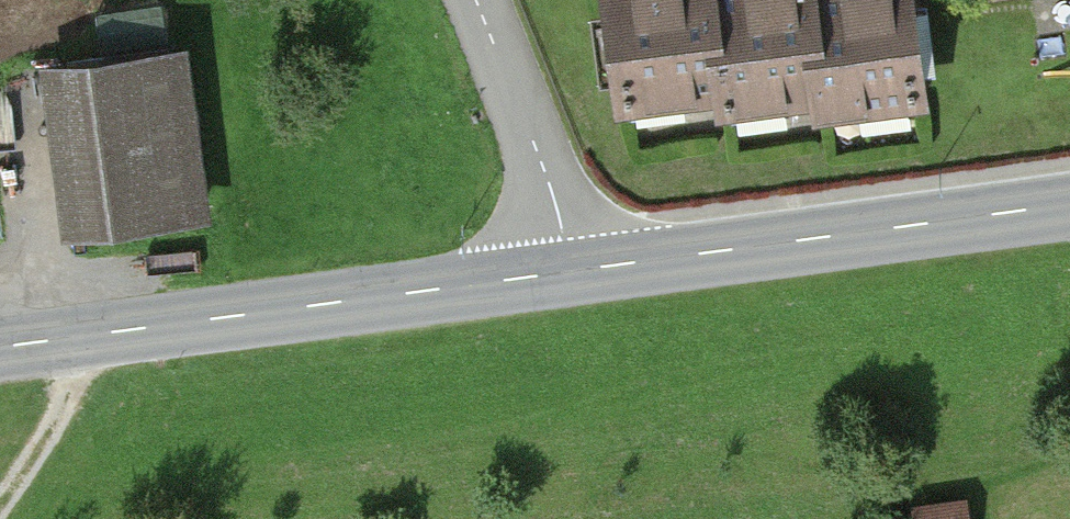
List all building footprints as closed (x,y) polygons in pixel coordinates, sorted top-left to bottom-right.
[(597,103),(706,91),(695,0),(585,0),(597,103)] [(706,91),(707,104),(811,92),(800,0),(695,0),(706,91)] [(811,92),(812,104),(911,92),(900,0),(800,0),(811,92)] [(40,70),(59,223),(196,207),(177,53),(40,70)]
